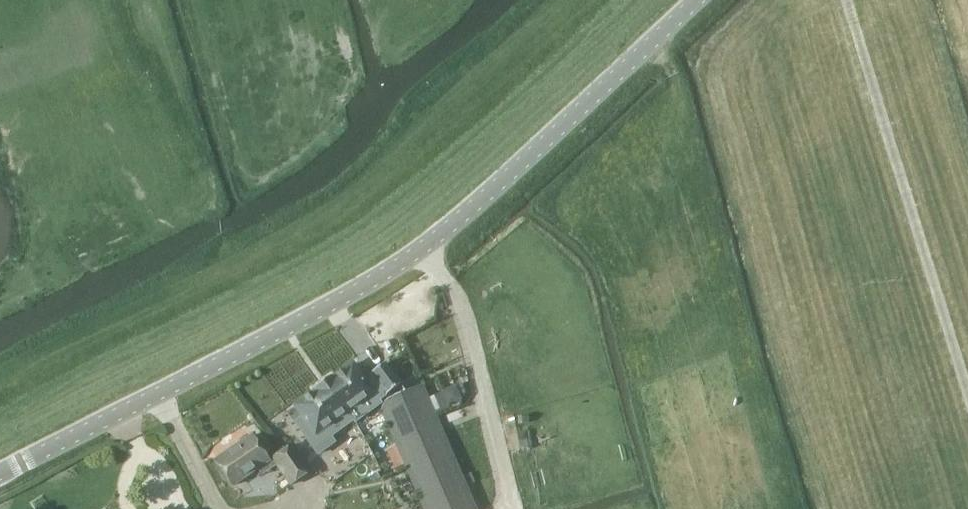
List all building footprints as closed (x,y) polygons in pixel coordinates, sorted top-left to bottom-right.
[(365,380),(353,365),(332,380),(331,377),(314,389),(315,392),(295,407),(303,417),(301,419),(295,423),(308,441),(319,455),(335,443),(330,436),(352,420),(355,424),(382,404),(379,400),(400,385),(385,364),(372,373),(373,374),(365,380)] [(381,412),(424,508),(476,508),(466,485),(462,477),(434,412),(428,399),(423,385),(400,395),(388,400),(383,405),(381,412)] [(434,412),(439,410),(434,396),(428,399),(434,412)] [(232,485),(269,460),(251,435),(215,460),(232,485)] [(293,444),(282,451),(272,458),(290,484),(311,470),(293,444)] [(462,477),(466,485),(474,482),(471,474),(462,477)]
